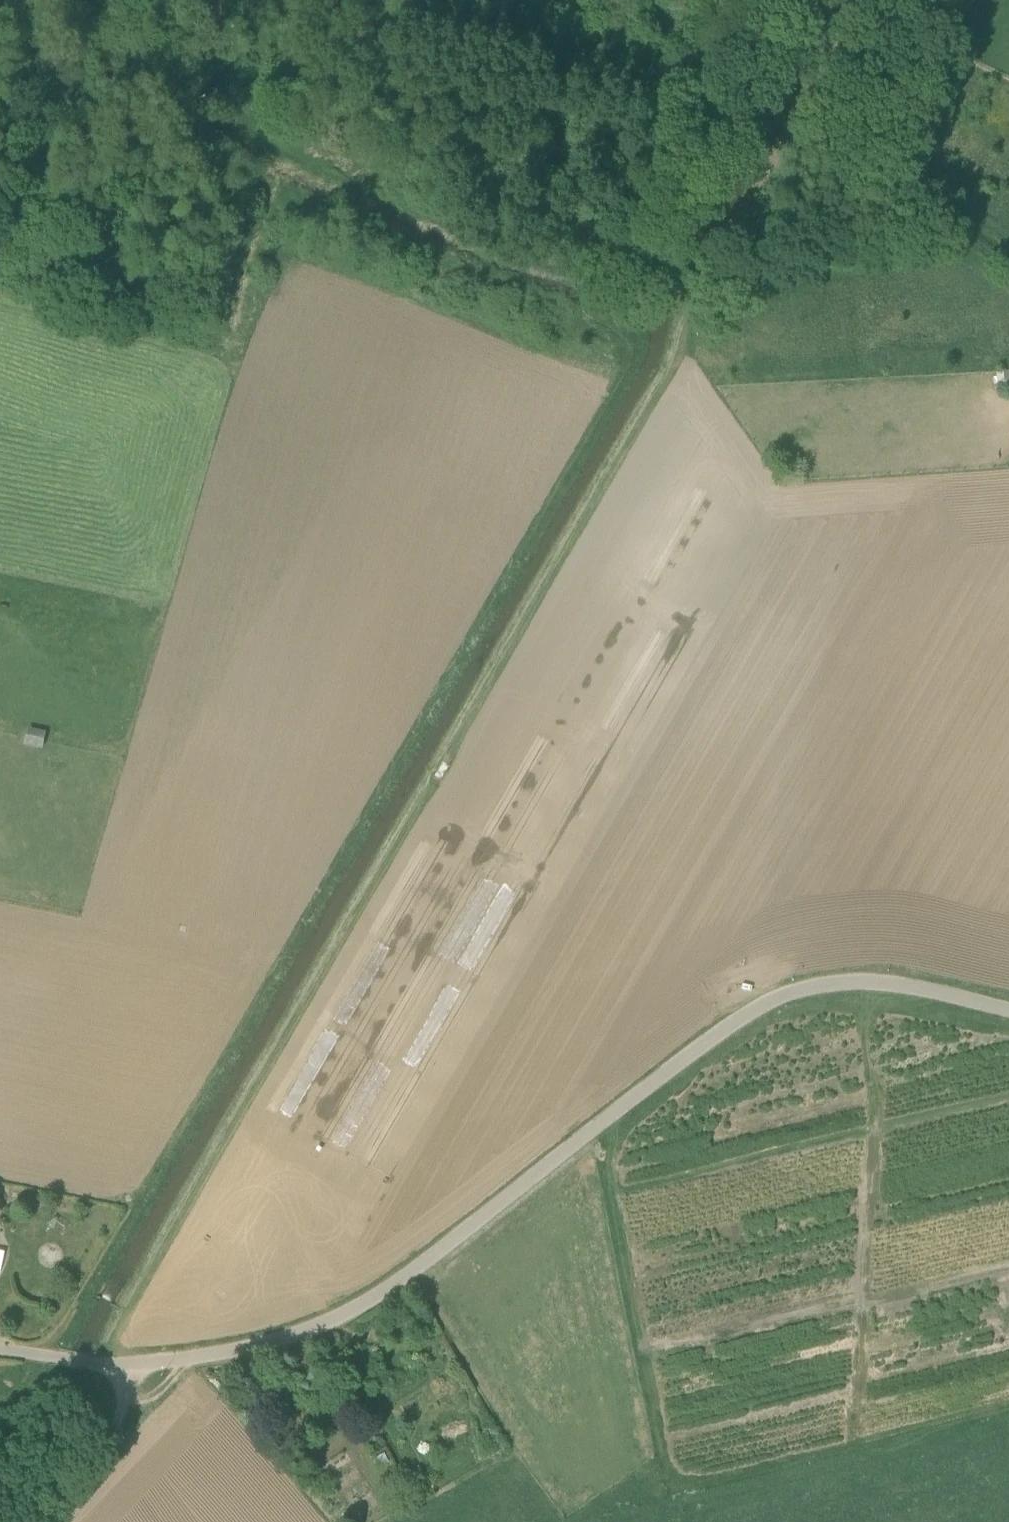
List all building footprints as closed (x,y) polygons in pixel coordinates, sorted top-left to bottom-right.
[(28,728),(25,746),(43,750),(47,732),(28,728)]
